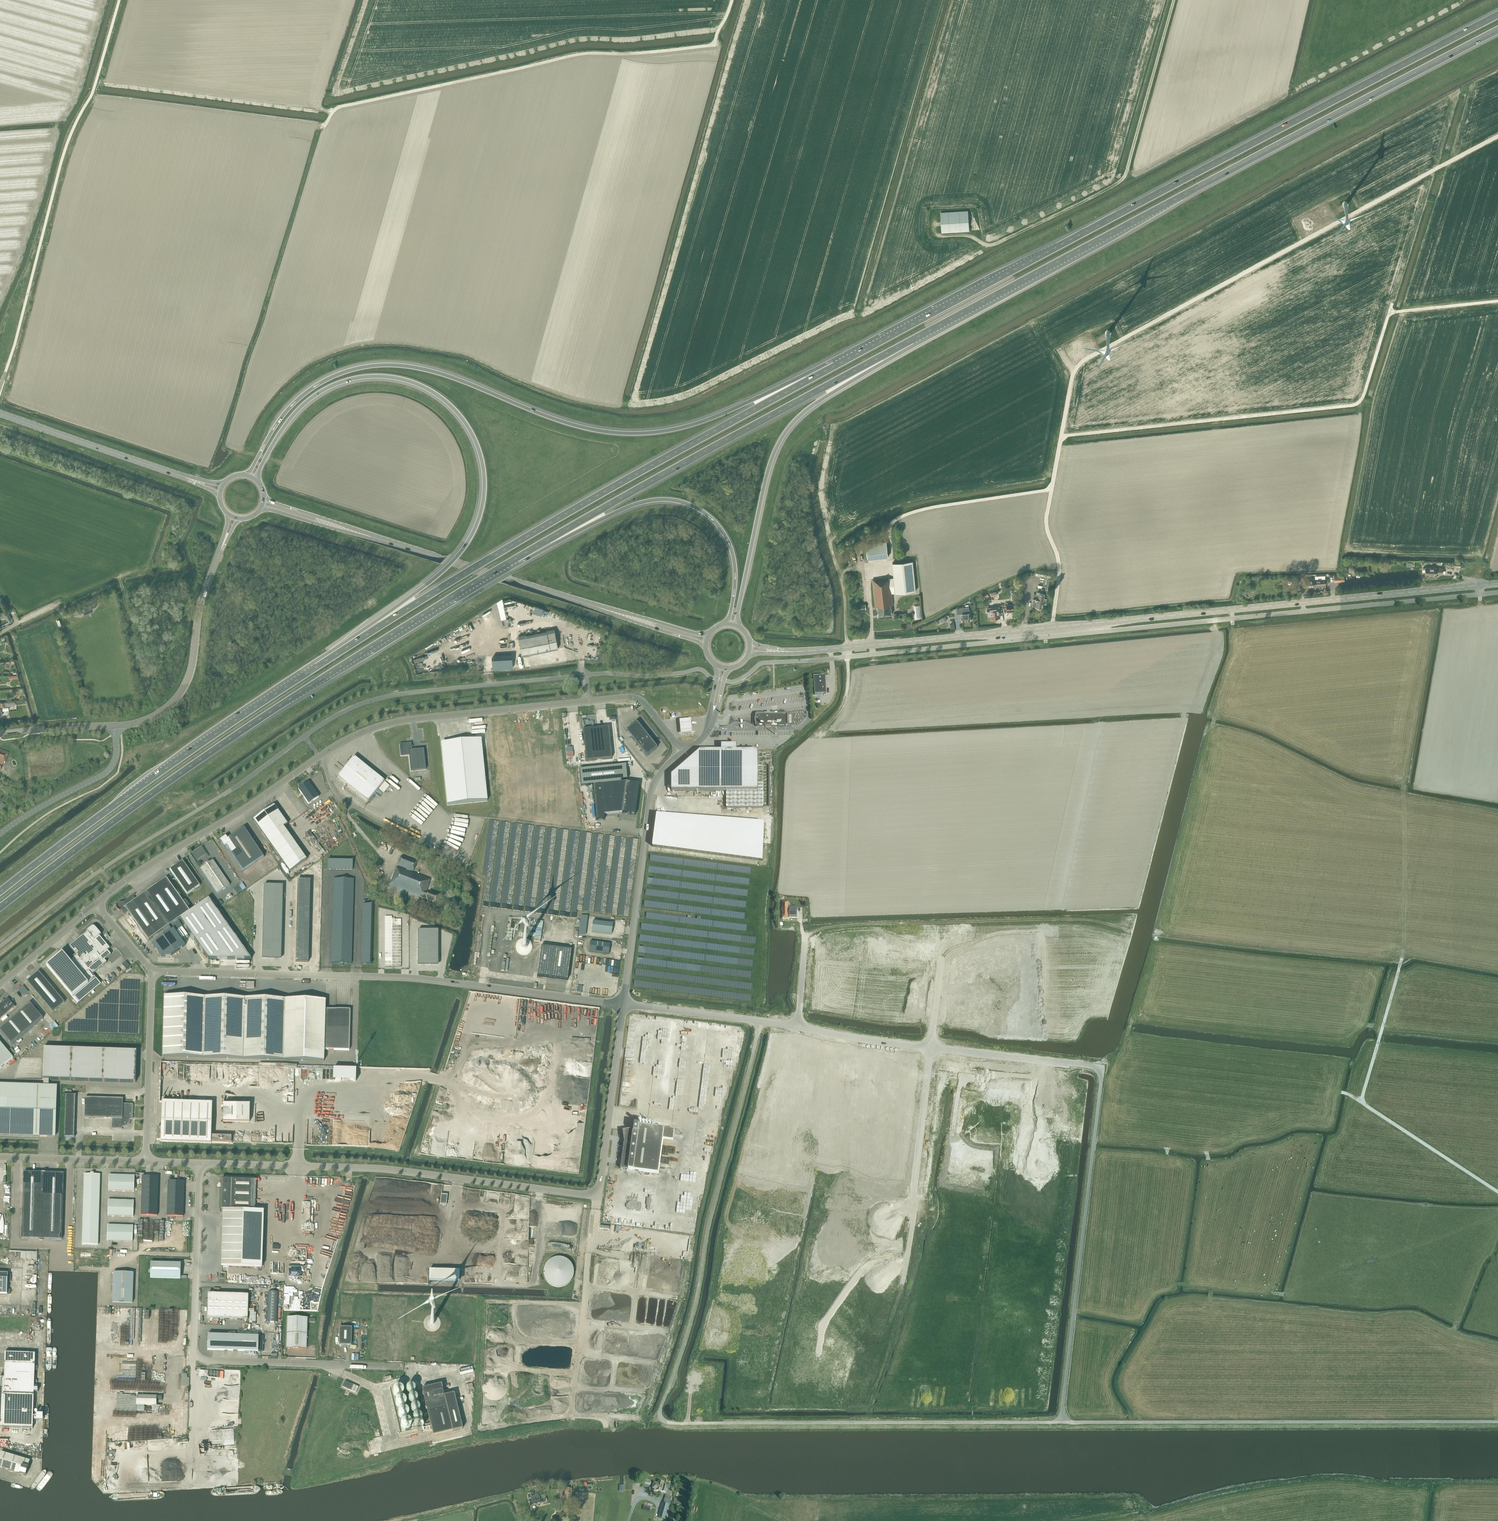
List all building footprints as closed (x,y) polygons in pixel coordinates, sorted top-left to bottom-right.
[(969,231),(968,211),(940,213),(942,233),(969,231)] [(868,559),(888,557),(887,541),(866,544),(868,559)] [(890,578),(885,579),(885,578),(873,579),(875,607),(878,607),(879,615),(892,614),(891,605),(893,605),(892,593),(916,591),(913,561),(893,563),(894,578),(890,578)] [(1304,580),(1304,587),(1315,587),(1315,585),(1325,584),(1328,584),(1328,579),(1325,579),(1314,579),(1304,580)] [(1036,606),(1042,608),(1045,594),(1047,594),(1048,591),(1041,590),(1041,593),(1037,592),(1036,600),(1033,599),(1032,606),(1036,606)] [(94,603),(77,610),(79,615),(96,607),(94,603)] [(543,615),(545,608),(536,606),(534,612),(543,615)] [(969,610),(969,607),(963,607),(960,608),(957,609),(957,614),(961,614),(961,613),(962,616),(962,622),(971,621),(970,615),(969,610)] [(990,608),(991,614),(988,614),(988,618),(991,618),(1000,618),(999,607),(990,608)] [(558,649),(554,629),(518,637),(521,656),(558,649)] [(825,676),(814,677),(815,695),(826,694),(825,676)] [(788,714),(756,714),(756,726),(760,726),(760,727),(762,727),(762,726),(772,726),(772,727),(777,727),(777,726),(788,726),(788,714)] [(691,720),(680,721),(681,727),(681,734),(693,733),(692,726),(692,720),(691,720)] [(636,723),(627,731),(647,756),(657,748),(636,723)] [(608,727),(582,730),(585,761),(611,758),(608,727)] [(443,764),(447,805),(487,801),(481,739),(446,743),(448,763),(443,764)] [(409,755),(411,771),(426,769),(424,749),(412,750),(411,743),(400,745),(401,756),(409,755)] [(672,776),(672,791),(727,791),(727,808),(763,808),(763,791),(758,791),(758,751),(735,751),(735,747),(724,747),(724,751),(701,751),(672,776)] [(9,752),(0,749),(0,770),(1,770),(2,766),(3,765),(5,762),(6,763),(9,752)] [(338,777),(368,802),(384,782),(354,757),(338,777)] [(593,785),(596,820),(604,820),(604,815),(622,812),(622,813),(635,815),(637,805),(635,805),(637,785),(632,784),(632,783),(626,782),(621,782),(621,780),(627,780),(626,765),(579,770),(581,787),(593,785)] [(319,797),(308,782),(298,789),(309,804),(319,797)] [(385,782),(379,789),(384,793),(390,786),(385,782)] [(261,815),(253,820),(290,872),(307,860),(284,827),(288,824),(274,805),(267,811),(266,811),(261,814),(261,815)] [(463,842),(467,817),(456,815),(455,818),(453,818),(449,840),(463,842)] [(657,815),(653,847),(763,861),(765,823),(657,815)] [(226,847),(243,871),(264,857),(244,828),(227,839),(226,837),(219,841),(224,848),(226,847)] [(383,842),(380,847),(391,853),(394,847),(383,842)] [(417,862),(401,856),(398,865),(413,871),(417,862)] [(351,859),(327,860),(327,870),(352,869),(351,859)] [(230,885),(213,860),(200,869),(217,894),(230,885)] [(170,870),(187,894),(200,886),(183,861),(170,870)] [(435,903),(437,896),(426,892),(429,885),(428,884),(430,879),(397,867),(389,887),(420,899),(420,897),(435,903)] [(117,907),(117,908),(117,909),(117,910),(118,910),(119,911),(120,911),(121,910),(124,915),(128,912),(149,941),(180,919),(190,912),(166,879),(136,900),(133,896),(135,895),(134,895),(127,900),(126,901),(125,902),(124,902),(123,902),(122,903),(121,903),(120,903),(119,904),(118,904),(118,905),(117,905),(117,906),(117,907)] [(352,879),(332,879),(332,964),(340,964),(340,966),(345,966),(345,964),(351,964),(352,879)] [(310,880),(298,880),(296,962),(309,962),(310,880)] [(237,893),(242,890),(238,885),(233,889),(237,893)] [(264,885),(262,957),(281,957),(283,885),(264,885)] [(402,906),(406,894),(391,888),(389,894),(391,895),(389,901),(402,906)] [(251,959),(209,899),(190,912),(180,919),(208,959),(251,959)] [(789,918),(797,918),(797,907),(789,907),(789,902),(783,902),(782,913),(778,912),(778,918),(789,918)] [(372,905),(363,905),(362,905),(362,965),(372,965),(372,905)] [(386,916),(385,965),(401,965),(402,922),(395,922),(395,920),(391,920),(391,916),(386,916)] [(542,942),(544,920),(538,920),(537,928),(531,927),(530,934),(536,935),(535,941),(542,942)] [(593,922),(591,932),(611,934),(612,924),(593,922)] [(62,953),(47,966),(78,1003),(101,984),(93,974),(107,962),(105,960),(111,955),(108,950),(110,948),(99,936),(101,935),(102,936),(95,928),(95,927),(94,927),(93,927),(92,927),(86,932),(86,933),(70,947),(76,954),(69,960),(62,953)] [(174,929),(153,944),(161,957),(170,957),(185,946),(174,929)] [(438,930),(418,930),(418,963),(438,963),(438,930)] [(609,954),(610,944),(590,942),(589,951),(609,954)] [(537,976),(568,980),(571,950),(541,946),(537,976)] [(27,981),(53,1012),(65,1003),(39,972),(27,981)] [(23,985),(18,990),(24,996),(29,991),(23,985)] [(164,996),(163,1057),(284,1060),(324,1061),(324,1049),(349,1050),(350,1010),(325,1009),(325,1000),(285,999),(164,996)] [(8,998),(4,1001),(3,1000),(2,1003),(0,1004),(0,1019),(15,1006),(8,998)] [(18,1013),(0,1029),(0,1030),(12,1045),(31,1029),(43,1019),(30,1003),(18,1013)] [(55,1021),(44,1032),(48,1036),(59,1025),(55,1021)] [(13,1058),(7,1051),(0,1042),(0,1069),(13,1058)] [(7,1051),(13,1058),(17,1055),(11,1048),(7,1051)] [(42,1080),(44,1080),(49,1080),(136,1083),(137,1052),(43,1048),(42,1080)] [(357,1081),(357,1068),(334,1068),(334,1080),(357,1081)] [(55,1137),(57,1086),(0,1085),(0,1135),(55,1137)] [(133,1120),(133,1104),(123,1104),(123,1099),(85,1098),(85,1118),(112,1119),(112,1129),(122,1129),(122,1127),(123,1127),(124,1127),(125,1127),(126,1127),(127,1126),(128,1126),(128,1125),(129,1125),(129,1124),(130,1124),(130,1123),(130,1122),(130,1121),(130,1120),(130,1119),(133,1120)] [(211,1143),(211,1142),(226,1143),(226,1137),(211,1137),(212,1103),(162,1102),(161,1128),(157,1127),(157,1141),(161,1141),(161,1142),(211,1143)] [(249,1103),(223,1103),(223,1122),(249,1122),(249,1103)] [(634,1130),(632,1130),(623,1131),(625,1142),(624,1144),(624,1143),(621,1169),(659,1174),(663,1139),(673,1140),(675,1130),(639,1125),(640,1121),(636,1121),(635,1125),(634,1130)] [(64,1173),(24,1172),(22,1238),(62,1240),(64,1173)] [(91,1174),(84,1174),(82,1244),(98,1245),(100,1175),(94,1174),(94,1173),(91,1173),(91,1174)] [(109,1191),(114,1191),(134,1192),(135,1176),(109,1175),(109,1191)] [(159,1176),(143,1176),(142,1215),(158,1215),(159,1176)] [(257,1180),(221,1179),(220,1212),(221,1210),(223,1210),(221,1266),(262,1267),(264,1211),(253,1210),(254,1181),(257,1181),(257,1180)] [(185,1181),(169,1181),(168,1216),(184,1216),(185,1181)] [(134,1201),(129,1200),(108,1200),(108,1216),(133,1217),(134,1201)] [(108,1225),(107,1233),(107,1241),(133,1242),(133,1226),(108,1225)] [(559,1287),(571,1283),(575,1274),(575,1273),(571,1260),(562,1257),(559,1257),(549,1260),(545,1270),(545,1272),(548,1283),(558,1287),(559,1287)] [(180,1279),(181,1263),(151,1263),(150,1278),(180,1279)] [(429,1280),(459,1281),(459,1271),(429,1270),(429,1280)] [(114,1272),(113,1287),(113,1302),(132,1303),(134,1273),(114,1272)] [(7,1294),(8,1274),(0,1273),(0,1294),(7,1294)] [(269,1291),(268,1321),(278,1322),(279,1292),(269,1291)] [(248,1295),(220,1294),(214,1294),(208,1294),(208,1300),(208,1312),(207,1312),(207,1318),(213,1319),(248,1320),(248,1295)] [(287,1317),(286,1347),(306,1348),(307,1318),(287,1317)] [(352,1327),(339,1327),(339,1345),(351,1345),(352,1327)] [(208,1334),(207,1350),(258,1351),(259,1336),(208,1334)] [(5,1353),(4,1378),(0,1378),(0,1427),(33,1428),(34,1395),(4,1394),(4,1393),(34,1394),(35,1370),(37,1370),(37,1366),(35,1366),(35,1354),(5,1353)] [(356,1393),(359,1387),(345,1381),(342,1387),(356,1393)] [(422,1386),(433,1435),(464,1428),(455,1391),(445,1393),(442,1381),(422,1386)] [(402,1423),(402,1427),(410,1428),(413,1424),(413,1420),(418,1421),(420,1422),(424,1421),(422,1414),(418,1414),(421,1409),(420,1406),(416,1403),(419,1400),(416,1387),(413,1385),(410,1385),(406,1390),(400,1386),(397,1386),(394,1390),(394,1393),(399,1396),(400,1397),(397,1401),(398,1405),(402,1408),(399,1413),(400,1416),(405,1419),(402,1423)] [(156,1406),(157,1396),(137,1395),(136,1405),(156,1406)] [(30,1461),(1,1452),(0,1455),(0,1467),(26,1475),(30,1461)] [(655,1483),(653,1489),(654,1489),(654,1490),(661,1492),(661,1491),(666,1492),(668,1486),(663,1484),(664,1483),(659,1481),(658,1484),(655,1483)] [(571,1507),(572,1494),(572,1489),(566,1488),(564,1507),(571,1507)] [(542,1503),(540,1494),(533,1495),(533,1494),(528,1495),(530,1506),(542,1503)] [(670,1505),(663,1503),(659,1518),(665,1519),(670,1505)] [(678,1513),(672,1511),(670,1520),(676,1520),(678,1513)]
